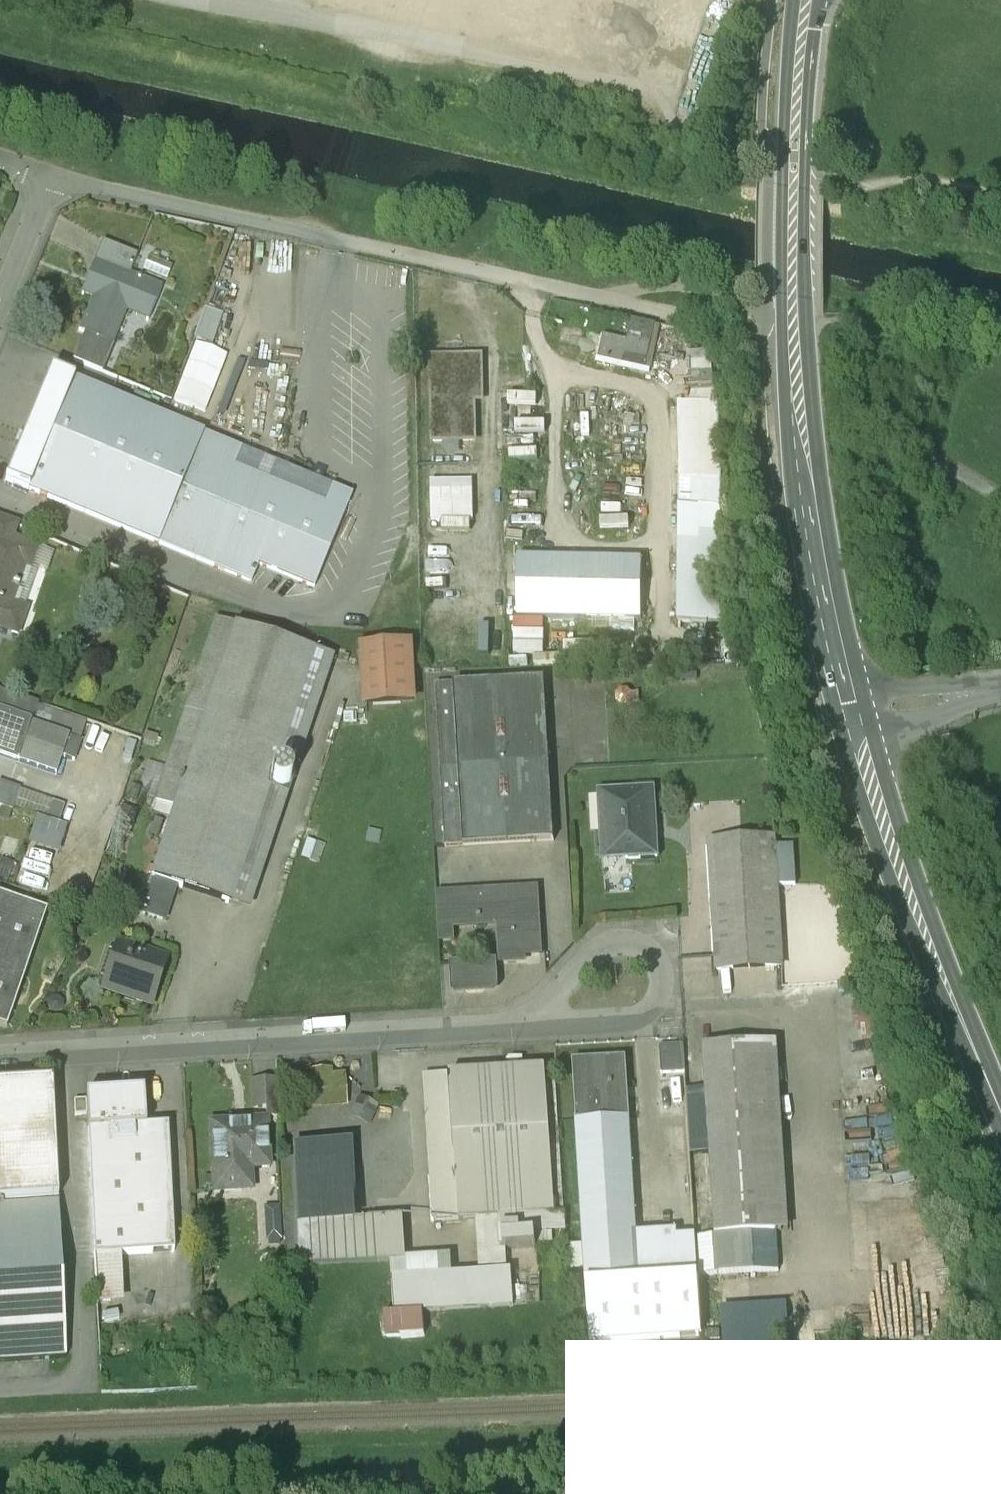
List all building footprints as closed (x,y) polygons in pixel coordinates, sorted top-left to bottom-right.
[(137,256),(103,242),(95,261),(108,267),(129,275),(137,256)] [(169,278),(173,263),(147,256),(143,271),(169,278)] [(98,287),(80,331),(85,333),(73,359),(102,371),(114,344),(113,343),(129,304),(151,313),(161,288),(129,275),(108,267),(100,288),(98,287)] [(221,314),(205,309),(195,339),(210,346),(221,314)] [(630,318),(625,340),(602,335),(597,358),(644,369),(654,324),(630,318)] [(481,358),(431,359),(433,441),(459,441),(459,427),(474,427),(473,375),(482,375),(481,358)] [(241,448),(51,369),(5,481),(195,559),(233,466),(241,448)] [(591,418),(594,389),(577,387),(572,441),(600,443),(603,419),(591,418)] [(545,408),(513,409),(514,448),(546,447),(545,408)] [(324,503),(233,466),(195,559),(251,582),(258,564),(314,586),(352,494),(332,485),(324,503)] [(474,529),(472,477),(439,478),(441,530),(474,529)] [(720,479),(679,478),(677,622),(731,622),(718,587),(720,479)] [(0,519),(0,535),(12,539),(16,525),(0,519)] [(18,634),(26,610),(11,605),(24,567),(30,569),(37,547),(12,539),(0,535),(0,628),(18,634)] [(642,560),(518,558),(517,618),(641,620),(642,560)] [(313,651),(216,619),(154,803),(174,810),(151,879),(174,887),(228,905),(313,651)] [(410,645),(362,648),(365,703),(413,700),(410,645)] [(545,679),(436,685),(445,847),(555,841),(545,679)] [(32,724),(39,704),(0,690),(0,712),(32,724)] [(357,712),(358,724),(372,722),(371,710),(357,712)] [(0,712),(0,756),(18,763),(32,724),(0,712)] [(291,786),(291,782),(290,778),(288,774),(285,772),(281,771),(277,772),(273,774),(271,778),(270,782),(271,786),(274,789),(277,791),(281,792),(285,791),(288,789),(291,786)] [(0,781),(0,806),(13,811),(20,789),(0,781)] [(655,791),(603,793),(604,827),(601,827),(602,856),(626,855),(626,861),(658,860),(655,791)] [(591,792),(593,827),(599,827),(598,792),(591,792)] [(123,804),(111,835),(126,840),(138,810),(123,804)] [(27,842),(58,852),(66,825),(36,815),(27,842)] [(775,842),(710,845),(718,971),(783,967),(775,842)] [(151,879),(150,879),(138,914),(162,922),(174,887),(151,879)] [(531,890),(449,895),(451,923),(499,921),(501,962),(523,960),(523,954),(539,953),(537,916),(529,916),(528,908),(532,907),(531,890)] [(0,894),(0,1025),(7,1028),(47,911),(0,894)] [(449,895),(436,895),(439,940),(452,939),(451,923),(449,895)] [(162,960),(121,946),(107,990),(147,1003),(162,960)] [(495,962),(452,964),(452,967),(453,967),(454,986),(457,989),(492,988),(496,984),(495,962)] [(684,1045),(659,1046),(661,1073),(685,1072),(684,1045)] [(765,1047),(704,1050),(714,1231),(775,1227),(765,1047)] [(533,1057),(505,1059),(506,1070),(534,1068),(533,1057)] [(625,1059),(573,1062),(576,1119),(628,1116),(625,1059)] [(546,1068),(450,1074),(458,1214),(554,1209),(546,1068)] [(450,1074),(426,1076),(434,1216),(458,1214),(450,1074)] [(67,1348),(52,1080),(0,1083),(0,1352),(67,1348)] [(277,1080),(253,1081),(254,1106),(266,1106),(267,1116),(279,1116),(277,1080)] [(144,1095),(86,1099),(87,1114),(94,1251),(174,1246),(167,1124),(145,1125),(144,1095)] [(378,1106),(358,1097),(349,1116),(369,1125),(378,1106)] [(86,1099),(74,1099),(75,1114),(87,1114),(86,1099)] [(628,1116),(576,1119),(585,1278),(637,1275),(634,1228),(628,1116)] [(268,1120),(239,1121),(239,1120),(211,1121),(215,1188),(243,1187),(241,1162),(270,1160),(268,1120)] [(402,1213),(298,1219),(300,1260),(390,1255),(404,1254),(402,1213)] [(498,1217),(482,1218),(485,1263),(501,1261),(500,1242),(535,1240),(534,1228),(499,1231),(498,1217)] [(674,1226),(634,1228),(637,1275),(677,1273),(674,1226)] [(509,1264),(432,1268),(431,1253),(404,1254),(390,1255),(393,1305),(511,1298),(509,1264)]
